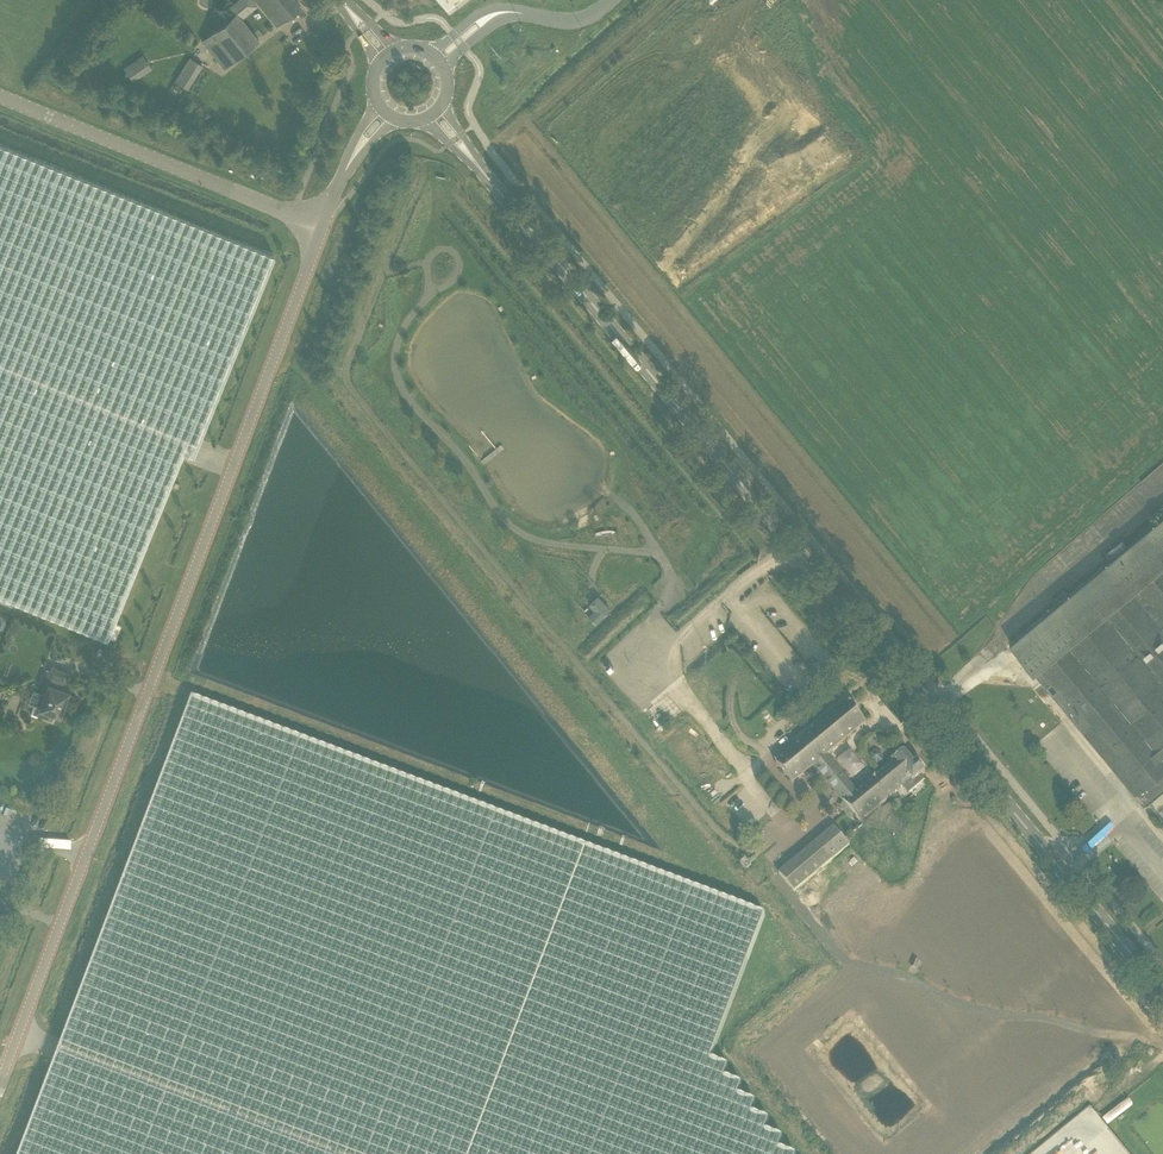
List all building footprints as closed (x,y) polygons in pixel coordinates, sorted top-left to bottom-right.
[(300,7),(294,0),(255,0),(276,26),(300,7)] [(237,11),(201,40),(224,69),(259,40),(237,11)] [(143,54),(123,67),(132,81),(152,68),(143,54)] [(189,57),(174,81),(188,89),(203,65),(189,57)] [(108,639),(183,451),(193,455),(274,255),(0,144),(0,595),(108,639)] [(1135,794),(1137,793),(1146,804),(1144,806),(1145,806),(1162,791),(1162,516),(1010,643),(1135,794)] [(589,615),(596,623),(611,610),(599,596),(589,604),(594,610),(589,615)] [(109,639),(114,641),(120,627),(114,624),(109,639)] [(38,714),(51,719),(53,713),(55,714),(56,711),(61,712),(68,695),(63,693),(64,689),(63,689),(68,674),(52,668),(37,706),(34,705),(30,715),(37,717),(38,714)] [(779,1149),(783,1138),(765,1131),(769,1120),(751,1113),(756,1102),(738,1096),(742,1085),(724,1078),(728,1067),(711,1060),(765,915),(193,699),(21,1153),(791,1153),(779,1149)] [(793,786),(795,785),(815,768),(828,784),(841,773),(827,756),(865,724),(849,705),(776,766),(793,786)] [(860,823),(872,812),(903,787),(909,794),(925,781),(921,776),(925,772),(917,763),(914,765),(905,753),(857,793),(841,773),(828,784),(860,823)] [(834,827),(779,873),(795,892),(850,846),(834,827)]
